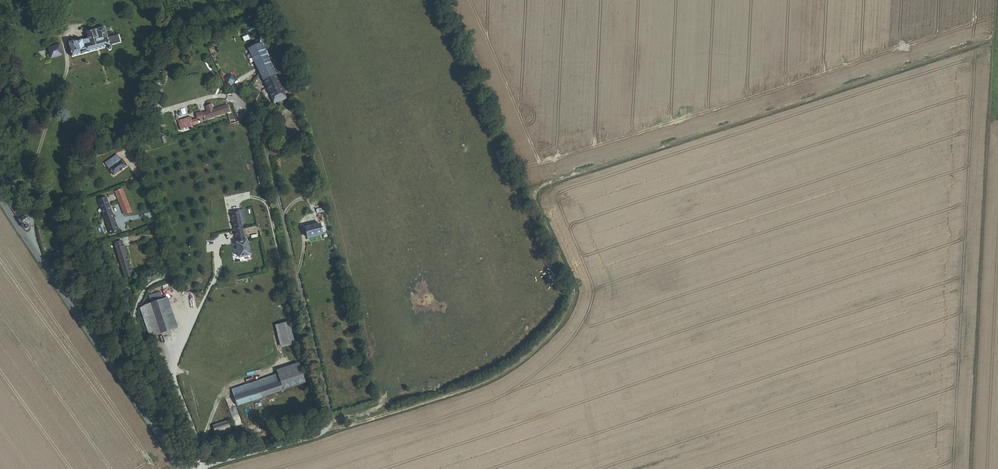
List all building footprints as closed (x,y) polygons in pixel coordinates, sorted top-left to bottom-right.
[(67,43),(73,59),(106,46),(108,50),(109,50),(112,49),(111,47),(121,43),(118,35),(108,39),(104,27),(86,34),(88,39),(75,44),(74,40),(67,43)] [(264,81),(275,75),(261,43),(250,49),(264,81)] [(51,58),(62,55),(59,46),(49,49),(51,58)] [(272,98),(283,93),(275,75),(264,81),(272,98)] [(272,98),(275,105),(286,99),(283,93),(272,98)] [(205,120),(230,112),(228,105),(203,113),(202,112),(196,114),(198,119),(204,117),(205,120)] [(180,130),(193,126),(191,117),(178,121),(180,130)] [(107,170),(111,177),(125,167),(120,160),(118,161),(115,156),(103,165),(107,170)] [(124,215),(131,212),(122,190),(115,192),(124,215)] [(111,234),(119,231),(106,197),(98,200),(111,234)] [(237,243),(246,241),(242,223),(239,211),(239,210),(231,212),(237,243)] [(27,224),(29,223),(29,219),(25,217),(24,217),(19,220),(25,230),(26,229),(27,230),(30,228),(27,224)] [(308,238),(323,235),(322,233),(321,228),(320,224),(305,228),(308,238)] [(240,258),(251,256),(248,241),(246,241),(237,243),(240,258)] [(122,242),(119,243),(114,245),(125,278),(133,275),(122,242)] [(163,300),(161,294),(149,298),(151,304),(163,300)] [(168,298),(163,300),(173,330),(178,328),(168,298)] [(151,304),(161,334),(173,330),(163,300),(151,304)] [(150,337),(161,334),(151,304),(146,305),(150,337)] [(279,323),(284,345),(294,343),(289,321),(279,323)] [(275,324),(281,346),(284,345),(279,323),(275,324)] [(299,365),(277,372),(279,376),(280,382),(283,391),(305,384),(299,365)] [(232,391),(234,397),(280,382),(279,376),(232,391)] [(283,391),(280,382),(234,397),(237,406),(283,391)] [(221,431),(235,426),(233,419),(218,424),(221,431)]
